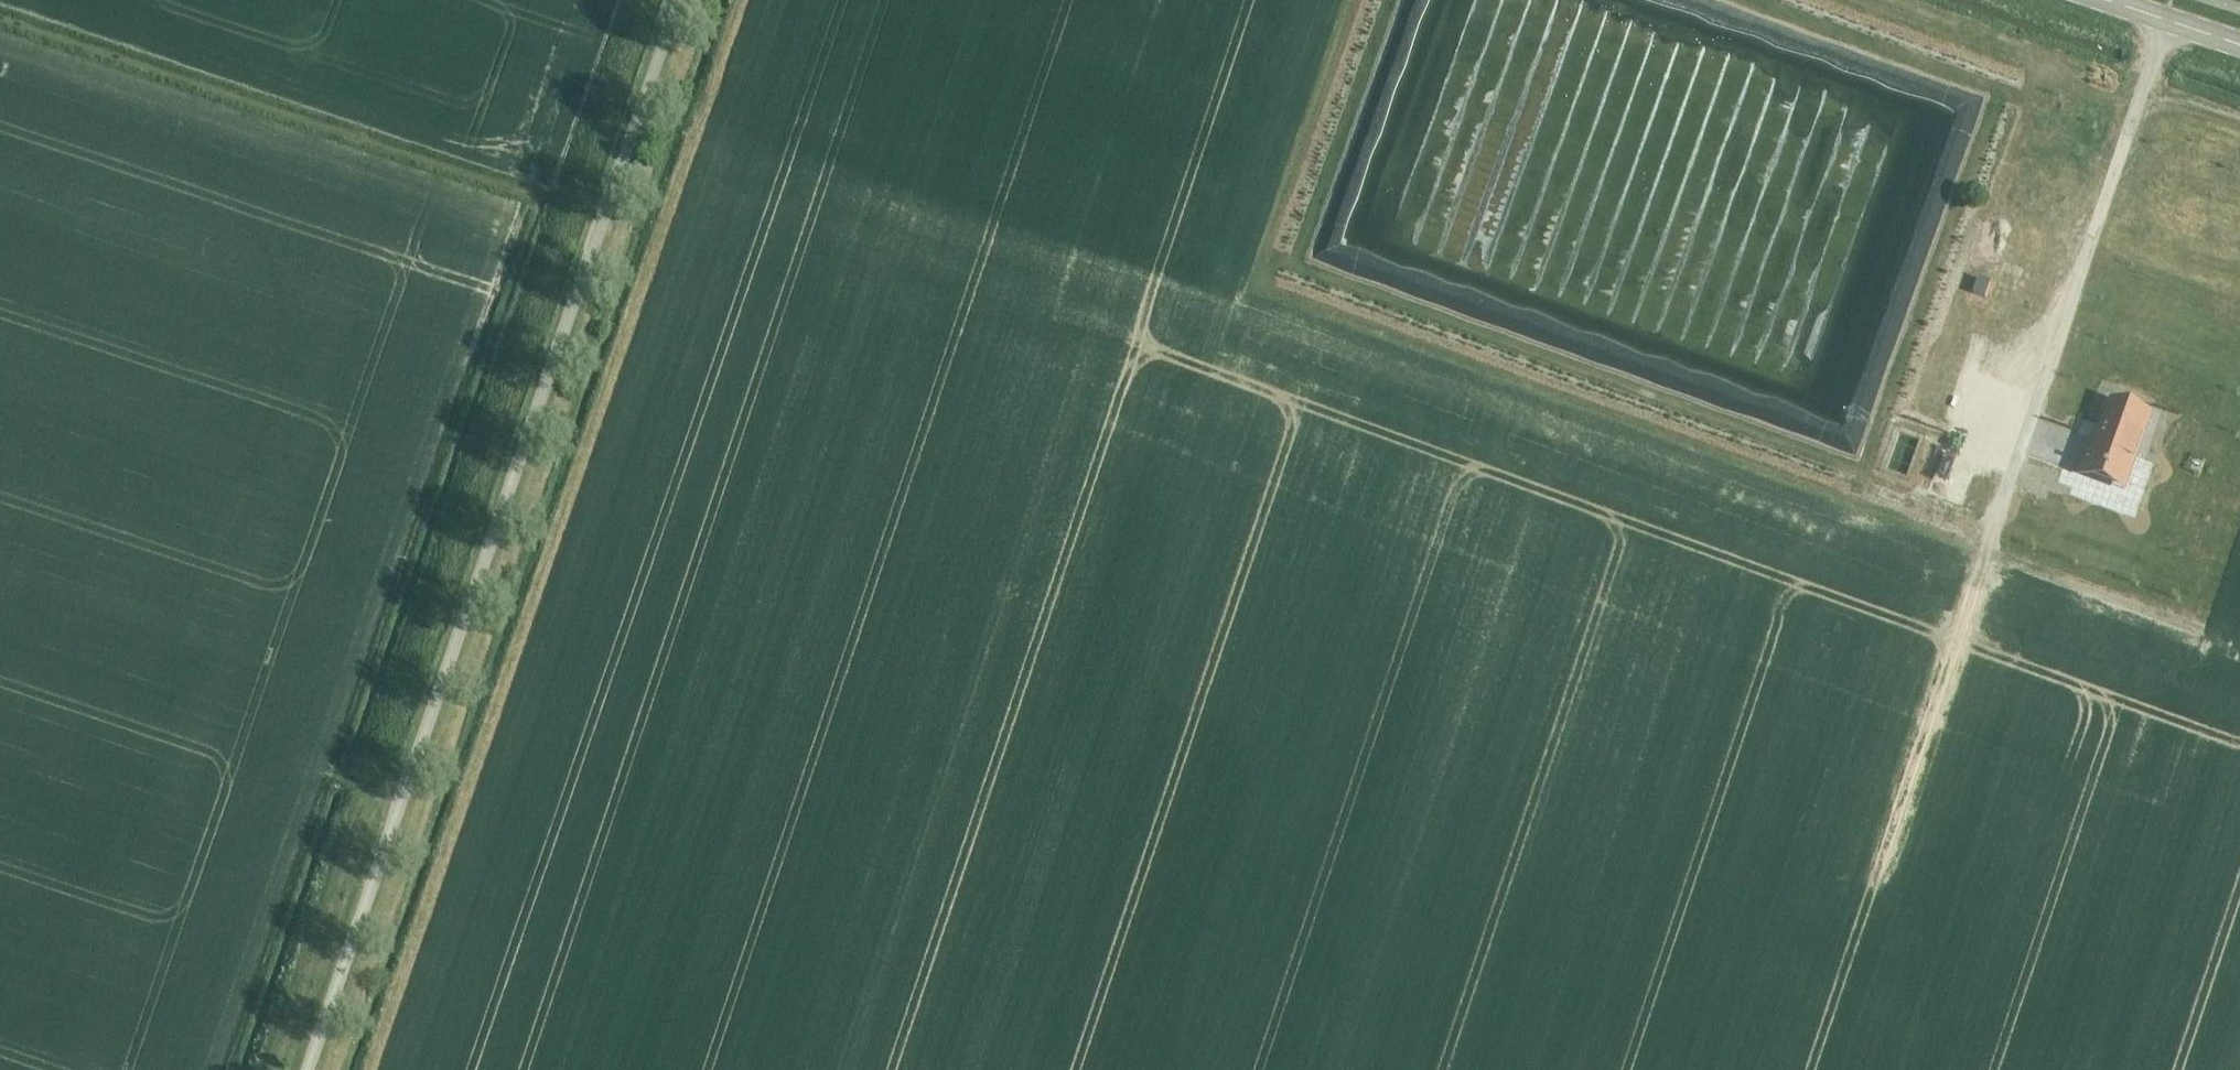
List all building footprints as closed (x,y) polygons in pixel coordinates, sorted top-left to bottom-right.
[(1978,279),(1973,293),(1986,298),(1991,283),(1978,279)] [(2092,437),(2078,476),(2087,479),(2090,469),(2126,482),(2149,415),(2112,402),(2099,439),(2092,437)]
